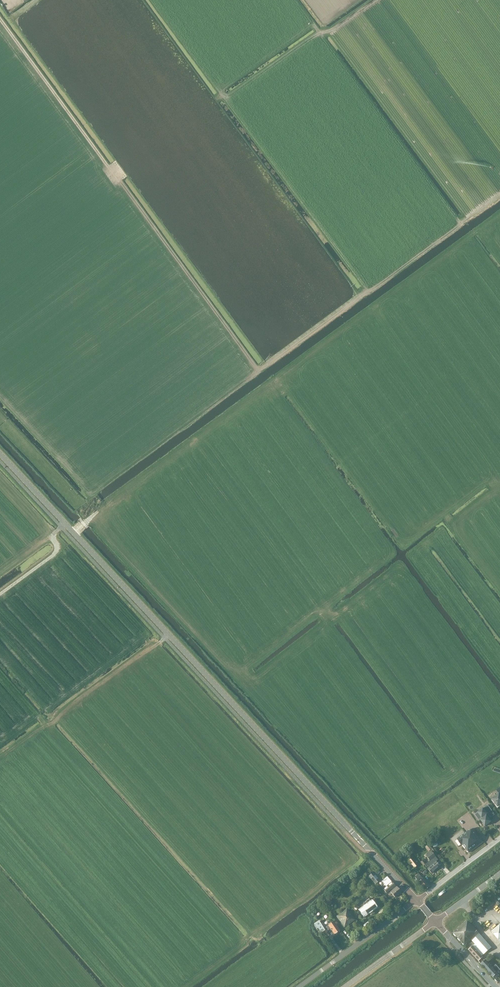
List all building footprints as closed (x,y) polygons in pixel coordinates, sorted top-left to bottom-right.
[(492,799),(497,806),(498,806),(499,804),(499,788),(496,790),(499,794),(498,794),(493,798),(492,798),(492,799)] [(492,810),(487,805),(477,812),(482,819),(480,820),(485,826),(491,821),(486,815),(492,810)] [(457,820),(450,823),(454,831),(450,833),(453,838),(457,836),(465,831),(462,825),(460,826),(457,820)] [(470,831),(469,830),(457,838),(461,844),(462,843),(469,852),(483,842),(474,828),(470,831)] [(429,861),(425,864),(424,865),(431,873),(440,866),(436,861),(437,860),(430,851),(425,856),(429,861)] [(411,857),(407,860),(414,868),(418,865),(411,857)] [(373,872),(368,876),(375,884),(380,880),(373,872)] [(418,882),(425,890),(430,886),(423,878),(422,879),(419,874),(415,877),(418,882)] [(386,893),(395,886),(387,876),(381,881),(385,886),(382,889),(386,893)] [(398,895),(401,893),(396,887),(390,892),(395,897),(397,895),(398,895)] [(326,895),(320,899),(325,907),(331,903),(326,895)] [(363,903),(364,905),(358,910),(364,917),(378,908),(372,899),(370,901),(368,899),(363,903)] [(346,908),(336,916),(344,927),(355,920),(354,919),(356,917),(354,915),(352,916),(346,908)] [(465,945),(471,940),(472,941),(480,934),(479,933),(467,920),(453,932),(465,945)] [(321,932),(324,930),(319,921),(314,924),(317,928),(318,927),(321,932)] [(334,921),(326,927),(332,936),(340,930),(334,921)] [(491,931),(499,942),(499,924),(491,931)] [(472,941),(475,944),(484,954),(492,947),(480,934),(472,941)] [(482,955),(484,954),(475,944),(468,950),(478,961),(483,957),(482,955)] [(493,978),(497,973),(497,972),(499,969),(496,964),(492,967),(485,959),(480,964),(493,978)]
